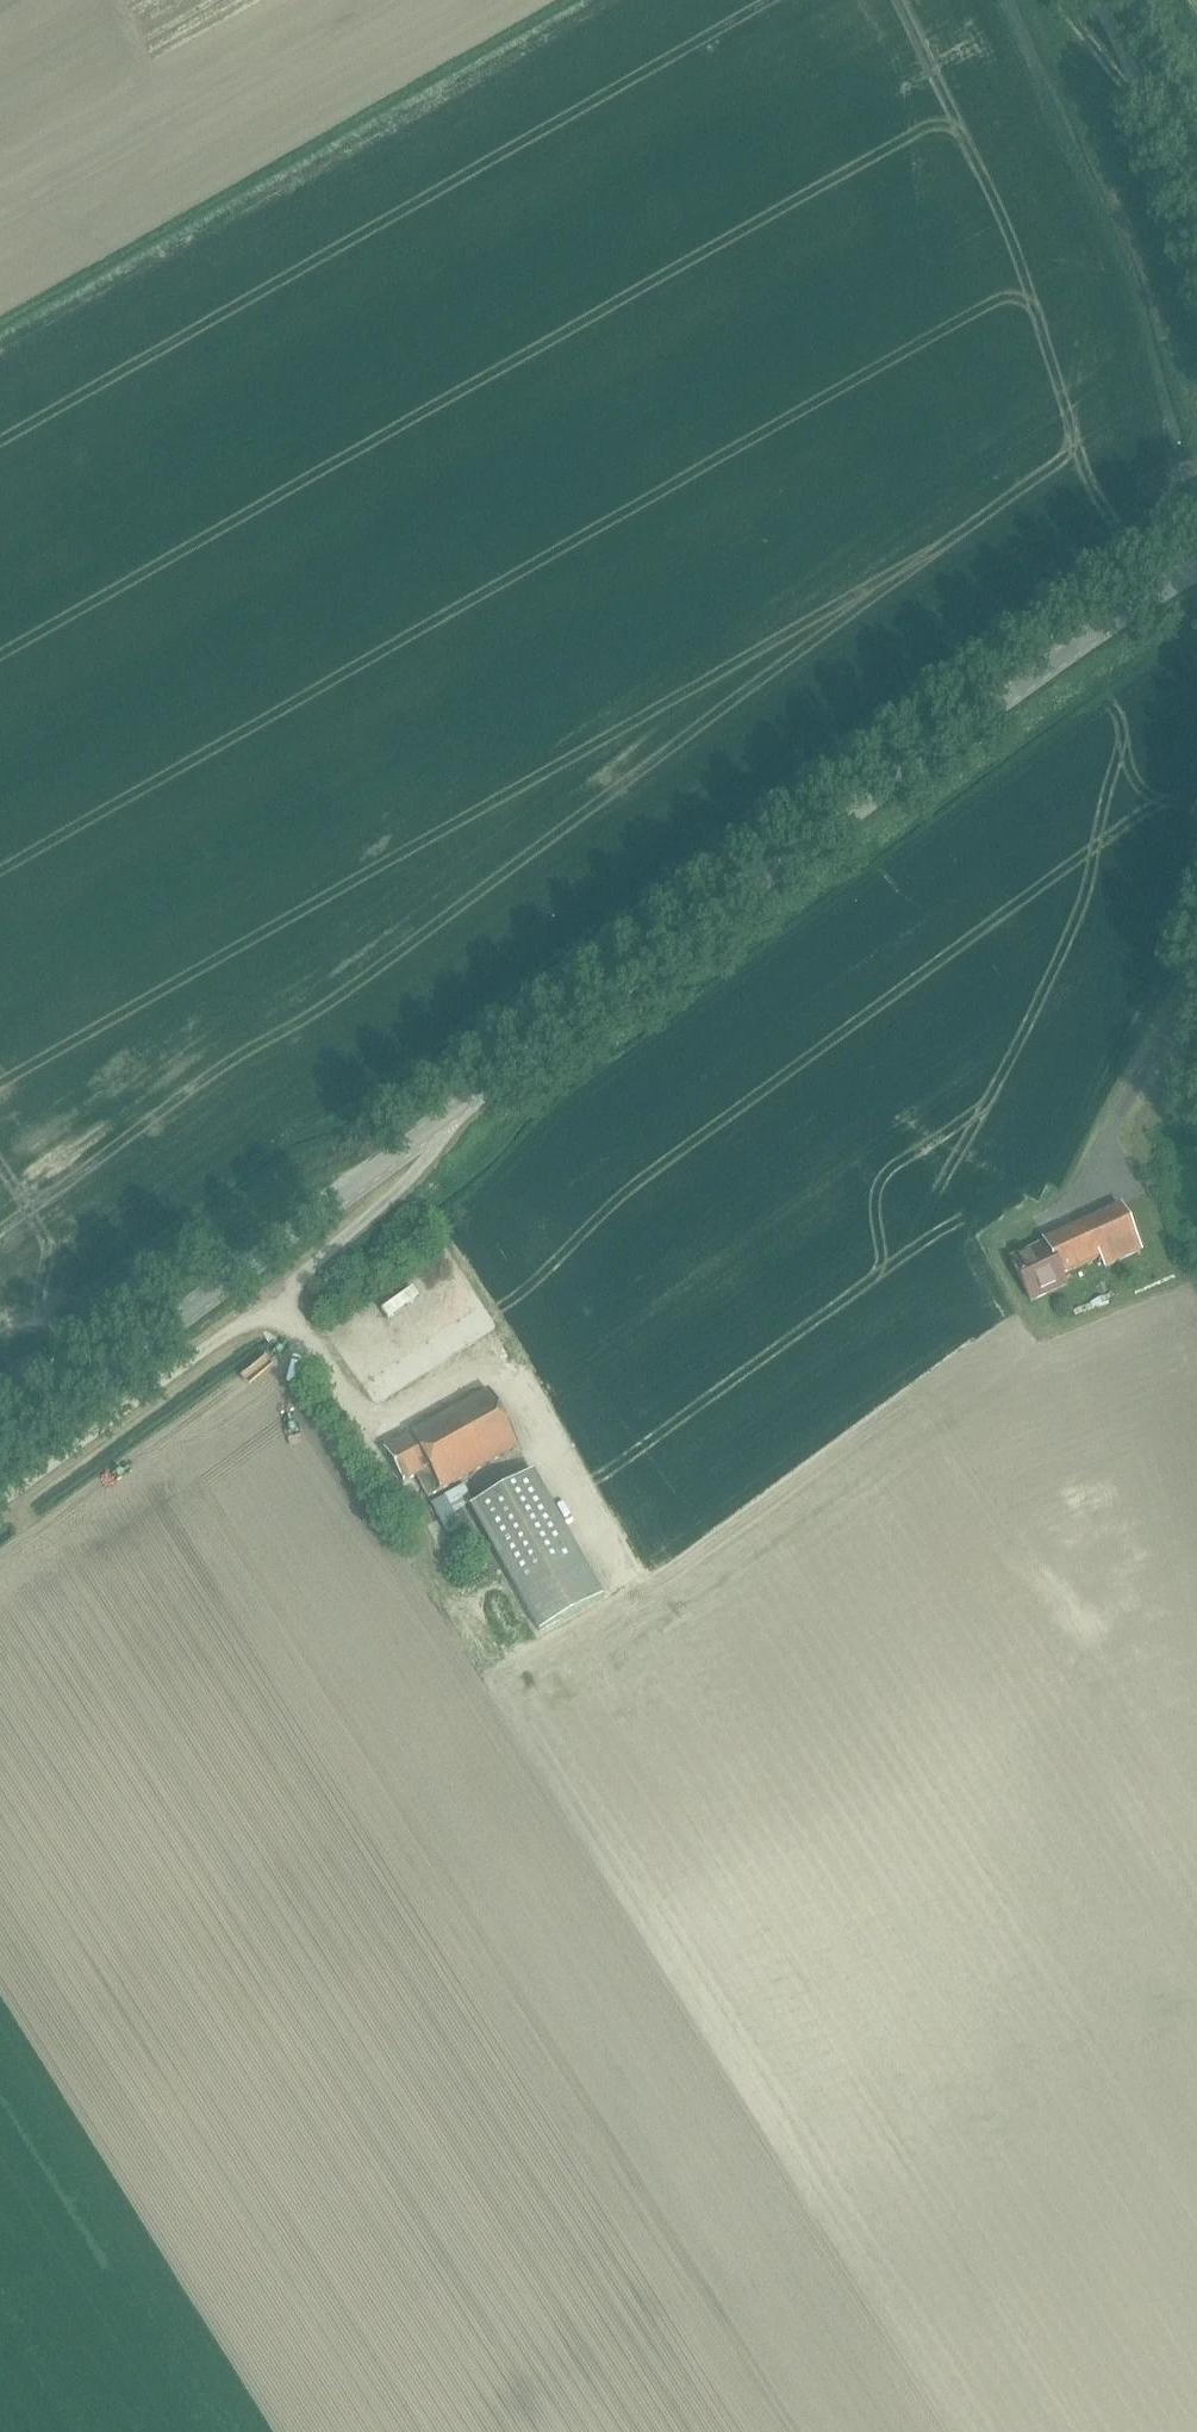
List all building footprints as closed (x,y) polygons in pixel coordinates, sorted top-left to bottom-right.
[(1061,1275),(1110,1252),(1114,1250),(1112,1246),(1134,1236),(1120,1205),(1044,1240),(1045,1243),(1011,1258),(1030,1301),(1065,1285),(1061,1275)] [(402,1483),(415,1476),(428,1498),(519,1446),(488,1391),(383,1449),(402,1483)] [(539,1631),(602,1596),(533,1471),(470,1506),(539,1631)] [(455,1516),(444,1496),(430,1504),(441,1524),(455,1516)]
